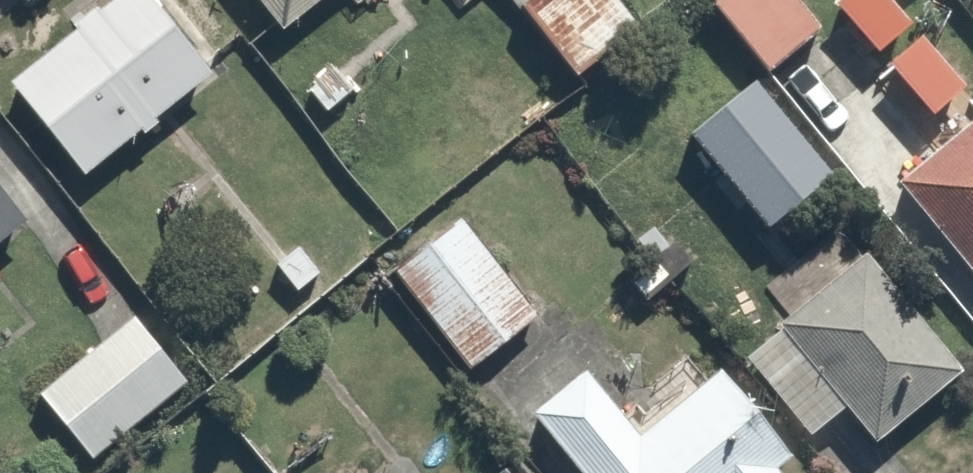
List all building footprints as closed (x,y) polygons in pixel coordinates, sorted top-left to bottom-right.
[(25,175),(155,69),(99,0),(52,0),(0,42),(0,145),(25,175)] [(568,64),(639,8),(633,0),(518,0),(568,64)] [(807,0),(706,0),(762,67),(821,17),(807,0)] [(829,162),(749,65),(681,120),(761,218),(829,162)] [(935,287),(972,256),(972,160),(921,98),(836,168),(935,287)] [(442,197),(382,246),(474,360),(534,311),(442,197)] [(728,324),(822,441),(907,372),(812,256),(728,324)] [(128,306),(28,380),(85,458),(185,383),(128,306)] [(540,472),(764,472),(671,355),(583,423),(534,360),(483,400),(540,472)]
